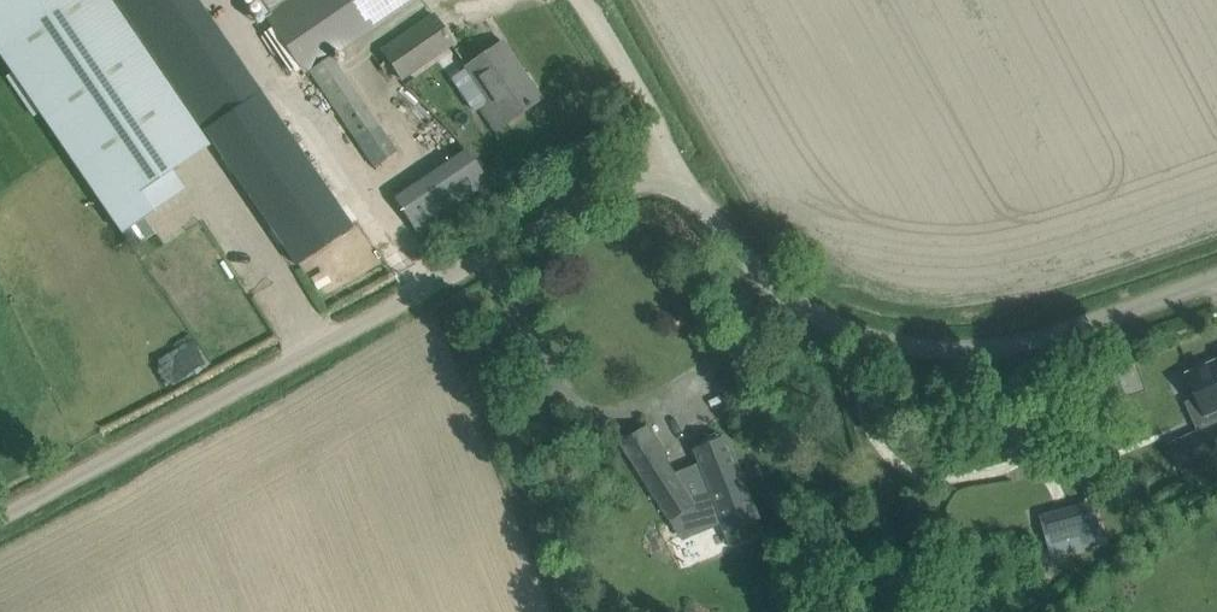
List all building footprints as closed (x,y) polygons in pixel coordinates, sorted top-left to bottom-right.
[(195,124),(111,0),(0,0),(0,53),(121,232),(184,189),(171,169),(208,144),(195,124)] [(278,22),(305,61),(311,70),(330,57),(413,0),(263,0),(278,22)] [(381,51),(401,79),(452,44),(433,16),(381,51)] [(278,22),(264,32),(290,71),(305,61),(278,22)] [(214,38),(165,71),(192,111),(205,131),(254,98),(240,78),(214,38)] [(467,66),(490,100),(480,107),(495,129),(537,101),(520,75),(523,72),(502,42),(467,66)] [(350,87),(330,57),(311,70),(331,100),(350,87)] [(374,121),(350,87),(331,100),(355,134),(374,121)] [(254,98),(205,131),(296,264),(352,226),(261,93),(254,98)] [(395,153),(374,121),(355,134),(376,166),(395,153)] [(505,167),(487,180),(467,150),(396,198),(423,237),(512,177),(505,167)] [(1189,374),(1199,396),(1206,414),(1216,409),(1216,362),(1189,374)] [(1172,445),(1183,469),(1216,454),(1216,425),(1199,433),(1190,437),(1200,460),(1183,467),(1174,446),(1175,445),(1174,444),(1172,445)] [(651,426),(624,443),(671,519),(670,519),(684,541),(723,525),(732,547),(765,534),(758,519),(761,518),(728,437),(696,449),(702,463),(676,473),(668,460),(672,458),(651,426)] [(1039,513),(1051,557),(1103,542),(1090,499),(1039,513)]
